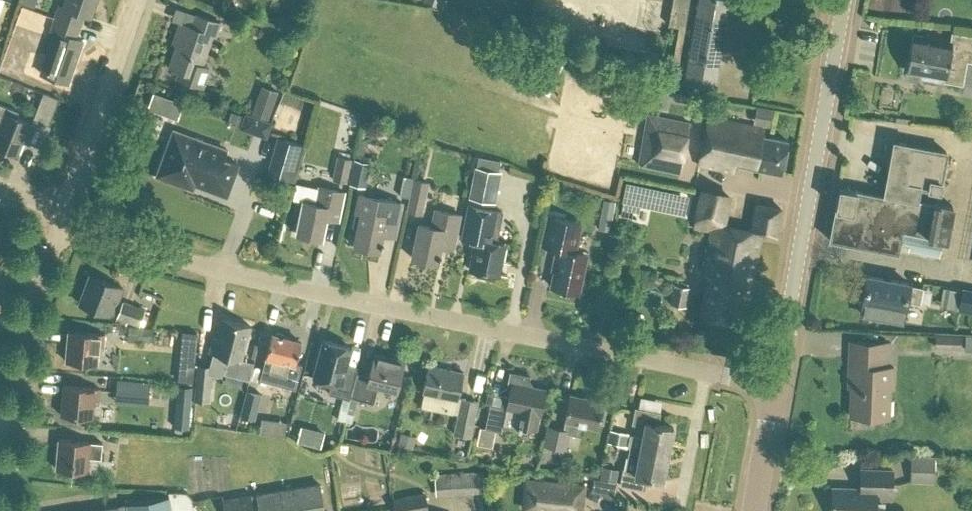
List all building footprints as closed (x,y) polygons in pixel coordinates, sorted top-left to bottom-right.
[(80,24),(84,13),(91,15),(96,0),(66,0),(64,6),(59,4),(55,16),(80,24)] [(729,0),(673,0),(669,22),(680,24),(671,73),(676,74),(676,75),(689,78),(687,87),(706,90),(708,81),(715,82),(729,0)] [(31,23),(35,10),(23,6),(18,19),(31,23)] [(188,11),(185,23),(170,65),(180,69),(178,76),(203,84),(209,65),(201,62),(211,32),(216,34),(220,20),(188,11)] [(76,35),(80,24),(55,16),(50,29),(55,31),(41,73),(68,82),(83,37),(76,35)] [(954,30),(953,40),(915,32),(908,70),(923,72),(923,75),(964,81),(968,57),(971,58),(971,33),(954,30)] [(892,31),(885,68),(905,72),(912,35),(892,31)] [(634,54),(635,46),(607,41),(605,55),(621,57),(622,52),(634,54)] [(263,85),(253,113),(269,119),(279,91),(263,85)] [(28,143),(37,119),(49,124),(59,98),(43,91),(32,120),(17,114),(19,111),(0,103),(0,124),(0,125),(0,148),(17,154),(23,141),(28,143)] [(668,92),(666,99),(690,104),(692,96),(668,92)] [(756,105),(753,122),(769,125),(772,108),(756,105)] [(679,172),(689,121),(648,113),(638,163),(679,172)] [(782,171),(788,139),(762,134),(763,125),(707,116),(700,158),(702,163),(734,169),(735,161),(782,171)] [(225,193),(232,174),(236,163),(222,157),(226,148),(173,129),(157,174),(191,187),(193,181),(225,193)] [(266,171),(294,180),(305,143),(277,135),(266,171)] [(940,188),(947,148),(893,137),(884,193),(839,185),(830,237),(898,250),(899,240),(910,242),(909,247),(940,252),(943,236),(947,236),(953,201),(935,198),(936,192),(919,189),(920,184),(940,188)] [(495,201),(501,170),(499,169),(501,159),(477,154),(469,196),(495,201)] [(348,181),(352,158),(337,155),(333,178),(348,181)] [(365,185),(370,161),(354,158),(349,182),(365,185)] [(423,213),(429,180),(413,177),(407,210),(423,213)] [(338,219),(343,191),(318,186),(315,201),(304,199),(297,231),(322,237),(326,217),(338,219)] [(397,229),(403,201),(361,191),(353,225),(358,226),(354,243),(380,249),(385,227),(397,229)] [(746,231),(724,227),(729,197),(701,192),(695,225),(711,228),(704,267),(706,267),(705,273),(709,274),(706,291),(704,291),(702,307),(701,314),(737,320),(742,292),(749,293),(760,232),(776,235),(781,209),(750,204),(746,231)] [(603,198),(601,213),(611,215),(614,200),(603,198)] [(499,274),(505,243),(495,241),(501,207),(468,201),(461,237),(476,240),(470,268),(499,274)] [(454,243),(460,214),(436,208),(432,225),(420,223),(413,256),(438,261),(442,241),(454,243)] [(578,291),(585,253),(575,251),(578,236),(581,221),(549,214),(542,245),(557,248),(554,260),(557,261),(552,285),(578,291)] [(909,284),(910,282),(869,273),(863,299),(865,299),(862,312),(902,320),(906,300),(920,303),(923,287),(909,284)] [(112,315),(117,301),(123,287),(89,274),(78,302),(112,315)] [(687,306),(691,286),(674,283),(669,302),(687,306)] [(139,324),(145,308),(123,299),(115,320),(126,324),(128,319),(139,324)] [(212,352),(209,363),(198,362),(195,399),(210,400),(212,373),(217,374),(224,370),(228,356),(241,359),(250,324),(222,317),(217,337),(212,335),(208,351),(212,352)] [(155,327),(128,324),(127,337),(153,341),(155,327)] [(102,348),(104,333),(68,330),(65,360),(97,363),(98,347),(102,348)] [(285,336),(284,332),(277,331),(275,333),(272,332),(260,377),(295,387),(301,364),(295,362),(301,340),(285,336)] [(935,347),(962,347),(962,333),(935,333),(935,347)] [(350,397),(356,372),(344,369),(350,346),(323,339),(314,375),(331,379),(328,391),(350,397)] [(893,387),(894,366),(884,366),(885,342),(851,340),(849,378),(852,378),(851,415),(889,417),(890,387),(893,387)] [(356,372),(350,397),(349,401),(372,407),(374,401),(378,382),(397,387),(404,360),(375,352),(369,374),(357,371),(356,372)] [(116,354),(114,367),(127,369),(129,356),(116,354)] [(457,397),(463,370),(429,364),(424,391),(425,391),(421,407),(453,413),(456,397),(457,397)] [(539,413),(545,387),(529,384),(531,375),(510,370),(507,384),(496,390),(488,389),(485,402),(490,403),(485,427),(501,431),(504,419),(517,422),(537,425),(539,413)] [(139,395),(140,379),(116,378),(115,393),(139,395)] [(98,403),(99,388),(63,385),(61,414),(92,417),(93,402),(98,403)] [(255,418),(262,392),(248,388),(241,414),(255,418)] [(598,425),(602,398),(569,392),(564,419),(566,419),(564,428),(548,425),(541,458),(563,462),(569,432),(582,435),(584,422),(598,425)] [(173,427),(188,428),(191,399),(176,397),(173,427)] [(453,433),(471,437),(478,400),(461,397),(453,433)] [(628,444),(669,451),(673,425),(658,422),(661,410),(636,405),(633,421),(645,423),(642,435),(630,433),(628,444)] [(612,429),(610,440),(628,444),(630,433),(612,429)] [(400,430),(395,445),(409,449),(413,434),(400,430)] [(101,458),(102,442),(59,438),(56,468),(87,470),(89,457),(101,458)] [(663,479),(669,451),(628,444),(626,456),(638,458),(636,469),(624,466),(621,483),(646,487),(648,476),(663,479)] [(934,481),(935,455),(911,454),(910,480),(934,481)] [(614,494),(619,467),(602,464),(600,476),(594,475),(591,490),(614,494)] [(516,480),(518,470),(494,467),(493,475),(502,476),(502,478),(516,480)] [(893,468),(862,467),(861,486),(833,486),(832,510),(876,510),(877,492),(893,492),(893,468)] [(435,495),(482,492),(481,470),(433,474),(435,495)] [(584,483),(526,477),(523,507),(558,510),(581,510),(584,483)] [(319,481),(257,492),(260,510),(324,510),(319,481)] [(424,491),(392,497),(394,510),(414,510),(421,510),(427,510),(424,491)] [(251,493),(221,498),(223,510),(254,510),(251,493)] [(169,495),(127,502),(128,510),(172,510),(169,495)]
